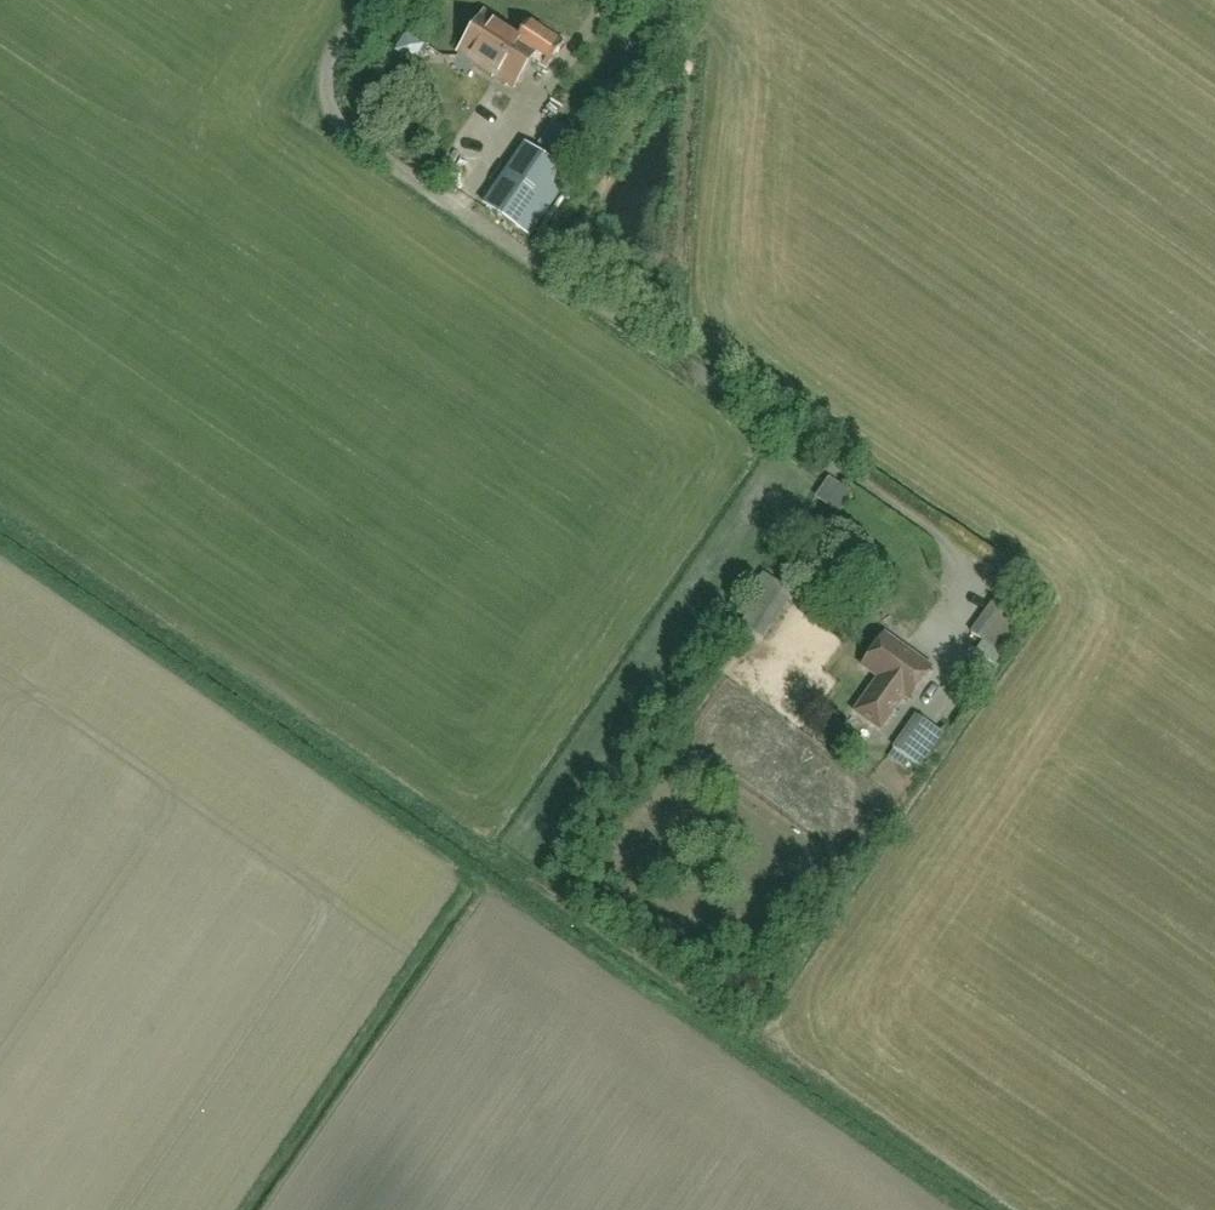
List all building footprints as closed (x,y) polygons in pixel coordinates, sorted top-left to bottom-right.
[(460,52),(497,76),(498,80),(505,85),(508,84),(513,87),(530,60),(545,70),(563,43),(531,22),(520,39),(484,16),(460,52)] [(572,175),(523,142),(480,204),(530,238),(572,175)] [(737,611),(740,613),(746,617),(742,623),(753,632),(784,586),(766,574),(763,572),(737,611)] [(1019,619),(995,602),(972,635),(996,652),(1019,619)] [(931,668),(885,634),(862,666),(878,678),(854,712),(880,731),(904,697),(908,700),(931,668)] [(941,733),(917,716),(893,749),(917,766),(941,733)]
